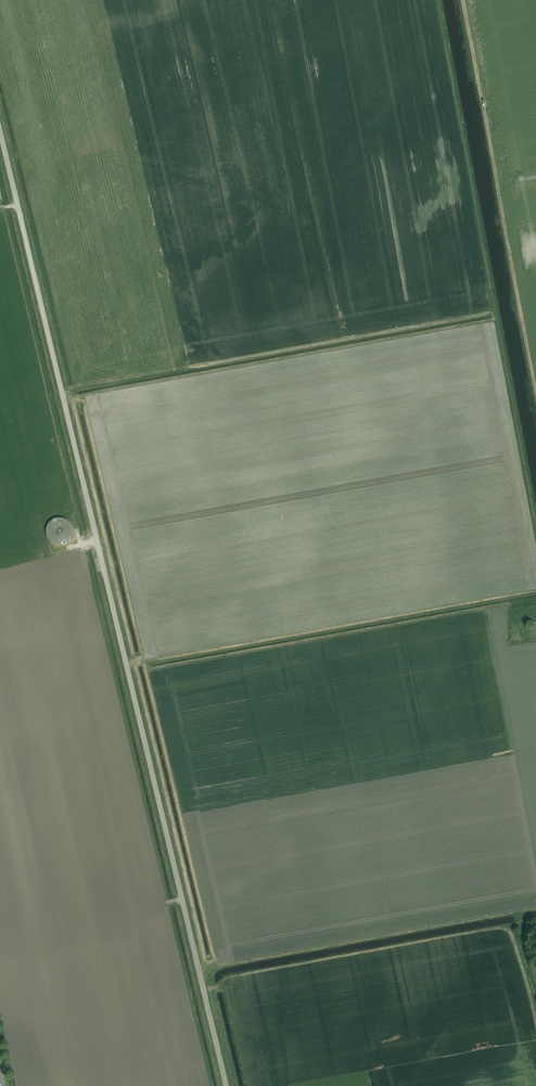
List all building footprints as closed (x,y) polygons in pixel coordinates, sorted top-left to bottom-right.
[(60,545),(61,545),(62,545),(64,544),(65,544),(66,544),(67,543),(68,542),(69,542),(70,541),(71,540),(71,539),(72,538),(72,537),(73,536),(73,535),(74,534),(74,532),(74,531),(74,530),(74,529),(73,528),(73,526),(72,525),(72,524),(71,523),(71,522),(70,521),(69,521),(68,520),(67,519),(66,519),(65,518),(64,518),(62,518),(61,518),(60,517),(59,518),(58,518),(56,518),(55,518),(54,519),(53,519),(52,520),(51,521),(50,521),(50,522),(49,523),(48,524),(48,525),(47,526),(47,528),(47,529),(46,530),(46,531),(46,532),(47,534),(47,535),(47,536),(48,537),(48,538),(49,539),(50,540),(50,541),(51,542),(52,542),(53,543),(54,544),(55,544),(56,544),(58,545),(59,545),(60,545)]
